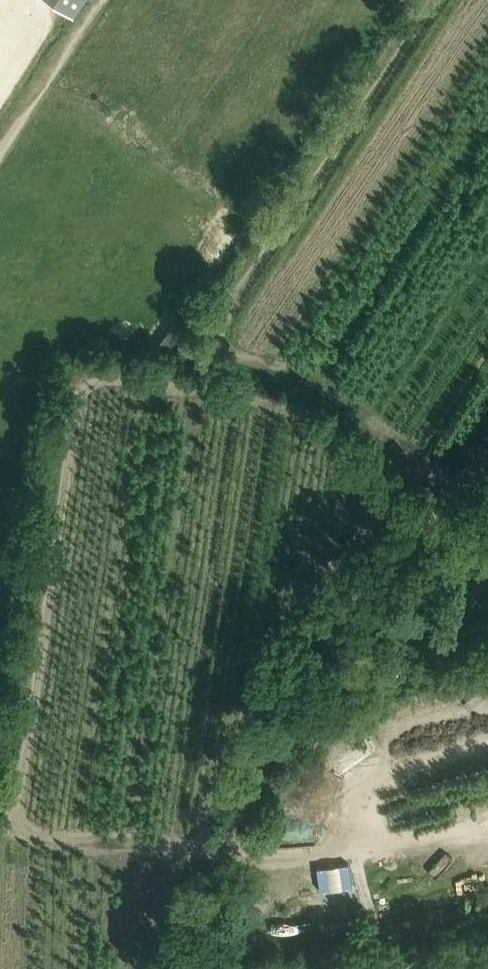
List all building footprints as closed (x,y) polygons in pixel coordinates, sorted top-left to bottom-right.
[(75,15),(85,0),(52,0),(75,15)]
